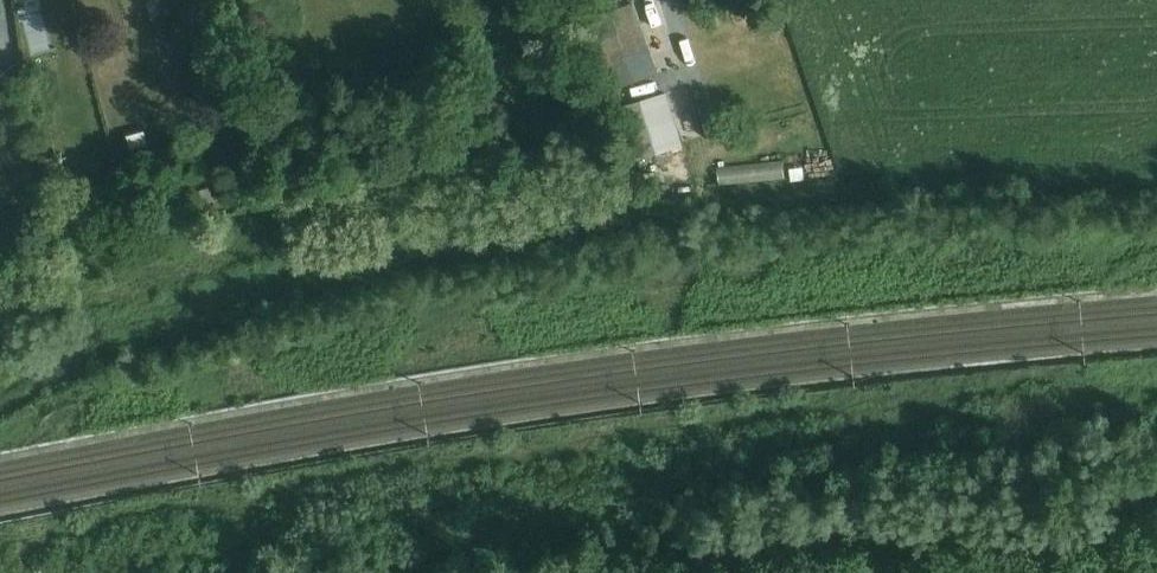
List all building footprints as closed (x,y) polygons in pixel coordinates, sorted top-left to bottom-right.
[(633,2),(586,19),(612,91),(645,79),(636,53),(650,48),(633,2)] [(687,142),(669,93),(653,98),(652,97),(618,107),(636,158),(687,142)] [(419,142),(413,127),(397,134),(403,149),(419,142)]
